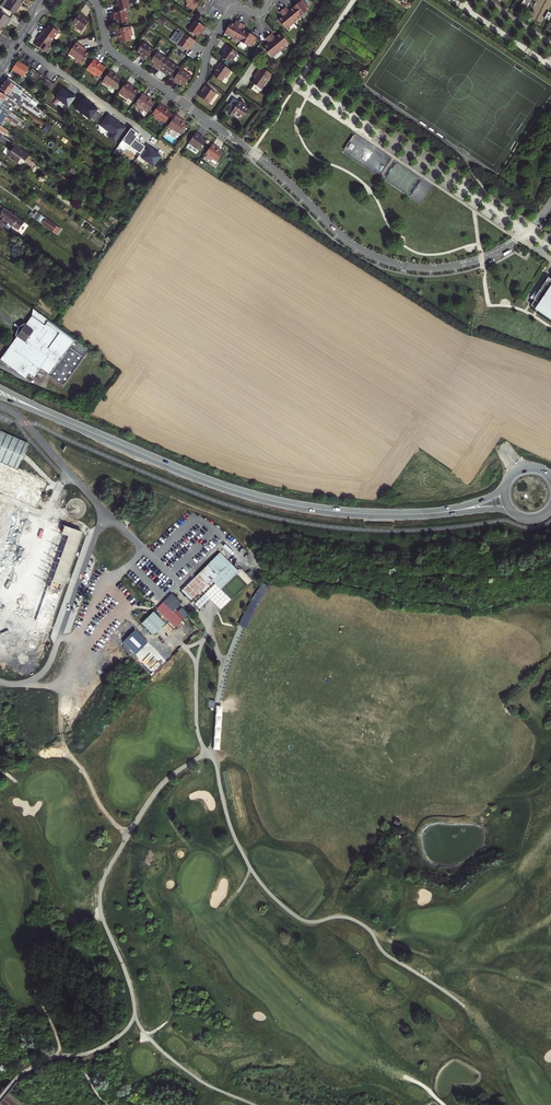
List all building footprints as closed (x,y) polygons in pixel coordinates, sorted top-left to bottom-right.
[(12,0),(4,0),(0,6),(13,14),(16,9),(17,10),(20,5),(12,0)] [(115,8),(116,13),(125,11),(129,10),(128,5),(136,3),(136,0),(116,0),(116,3),(117,8),(115,8)] [(196,0),(185,0),(184,1),(186,2),(184,6),(192,10),(198,1),(196,0)] [(293,8),(300,16),(306,11),(304,10),(307,7),(301,0),(293,8)] [(528,0),(523,0),(521,5),(527,8),(530,1),(528,0)] [(300,16),(293,8),(288,12),(285,8),(282,11),(293,23),(300,16)] [(128,22),(125,11),(116,13),(112,13),(113,17),(115,17),(116,22),(116,25),(128,22)] [(293,23),(282,11),(279,13),(282,17),(278,21),(286,30),(293,23)] [(0,12),(0,25),(2,26),(4,28),(7,23),(9,24),(11,19),(0,12)] [(86,18),(80,13),(72,24),(83,32),(89,23),(85,20),(86,18)] [(166,20),(160,16),(157,21),(162,25),(166,20)] [(202,35),(207,28),(196,20),(188,31),(197,37),(200,33),(202,35)] [(234,38),(241,24),(238,22),(236,26),(231,23),(225,33),(234,38)] [(242,43),(248,33),(243,30),(245,26),(241,24),(234,38),(242,43)] [(60,34),(51,27),(49,29),(46,33),(45,31),(42,35),(53,43),(60,34)] [(122,29),(116,30),(117,35),(119,35),(119,38),(126,43),(131,42),(130,37),(133,37),(131,29),(129,30),(128,28),(127,28),(122,29)] [(196,42),(181,32),(174,42),(187,52),(190,48),(191,49),(196,42)] [(248,33),(242,43),(248,46),(249,44),(252,46),(257,38),(248,33)] [(268,37),(280,51),(288,43),(279,33),(274,38),(271,34),(268,37)] [(37,46),(46,53),(53,43),(42,35),(39,39),(41,41),(39,44),(37,46)] [(280,51),(268,37),(264,40),(268,44),(263,48),(271,58),(280,51)] [(147,60),(155,49),(145,41),(137,51),(141,53),(141,56),(147,60)] [(83,47),(77,43),(69,54),(77,59),(76,61),(82,65),(90,55),(86,52),(82,49),(83,47)] [(231,63),(239,53),(227,45),(223,52),(224,53),(221,56),(231,63)] [(158,51),(151,61),(155,64),(162,68),(169,59),(158,51)] [(94,59),(87,70),(96,77),(97,75),(100,78),(106,69),(101,66),(98,64),(99,63),(94,59)] [(179,66),(169,59),(162,69),(165,71),(168,73),(172,75),(179,66)] [(15,68),(11,74),(21,81),(27,72),(30,69),(20,62),(15,68)] [(219,69),(217,71),(214,75),(223,82),(227,78),(228,79),(232,73),(230,72),(231,70),(221,63),(218,68),(219,69)] [(272,74),(261,66),(255,75),(254,77),(255,78),(252,82),(262,89),(272,74)] [(32,71),(30,74),(35,77),(35,76),(52,88),(54,86),(50,82),(32,69),(31,70),(32,71)] [(181,70),(175,78),(186,85),(191,77),(181,70)] [(122,81),(116,77),(113,75),(114,74),(110,71),(103,81),(105,83),(104,84),(110,89),(111,87),(115,90),(122,81)] [(4,84),(5,84),(36,108),(39,105),(23,93),(24,92),(17,86),(18,84),(9,78),(6,82),(4,84)] [(186,85),(175,78),(173,81),(180,86),(181,84),(185,87),(186,85)] [(138,92),(133,88),(130,86),(130,85),(126,82),(119,92),(122,94),(121,96),(127,100),(128,99),(131,101),(138,92)] [(5,84),(3,87),(0,90),(0,91),(21,107),(25,103),(40,114),(42,112),(36,108),(5,84)] [(206,86),(203,89),(205,90),(203,93),(200,96),(210,104),(217,94),(206,86)] [(74,98),(61,89),(55,99),(68,108),(74,98)] [(21,107),(0,91),(0,98),(10,106),(16,110),(18,108),(19,110),(21,107)] [(154,104),(151,102),(149,100),(150,99),(143,94),(136,104),(137,106),(136,107),(143,112),(144,110),(148,113),(154,104)] [(10,106),(0,98),(0,108),(22,124),(25,121),(8,109),(10,106)] [(98,109),(82,98),(74,108),(90,120),(92,118),(96,120),(100,114),(96,111),(98,109)] [(235,110),(240,103),(234,99),(229,106),(235,110)] [(247,107),(240,102),(240,103),(235,110),(233,113),(243,120),(249,111),(246,108),(247,107)] [(166,111),(167,109),(160,104),(152,114),(155,116),(153,118),(159,122),(161,121),(165,124),(172,115),(168,112),(166,111)] [(5,120),(7,117),(23,129),(25,126),(22,124),(0,108),(0,117),(5,120)] [(126,128),(108,115),(101,125),(112,133),(108,139),(115,144),(126,128)] [(0,117),(0,125),(9,132),(13,134),(14,132),(2,123),(5,120),(0,117)] [(188,128),(184,125),(182,123),(183,122),(176,117),(168,128),(176,134),(177,133),(181,136),(188,128)] [(0,125),(0,131),(7,136),(9,132),(0,125)] [(138,134),(131,129),(122,142),(140,154),(144,148),(145,146),(135,139),(138,134)] [(197,133),(189,144),(200,152),(207,142),(203,140),(204,138),(197,133)] [(225,155),(222,152),(217,149),(218,148),(213,144),(206,154),(208,156),(207,158),(213,162),(214,161),(219,164),(225,155)] [(8,157),(22,167),(30,156),(16,146),(12,151),(8,157)] [(147,150),(144,148),(140,154),(137,158),(144,163),(146,161),(153,166),(160,156),(148,148),(147,150)] [(16,230),(22,223),(3,208),(0,212),(0,214),(1,214),(0,216),(0,218),(16,230)] [(56,237),(60,231),(36,213),(34,216),(31,214),(30,215),(29,216),(56,237)] [(3,229),(6,224),(16,231),(16,230),(0,218),(0,226),(3,229)] [(534,299),(535,299),(531,305),(539,310),(539,311),(550,319),(550,279),(548,277),(534,299)] [(86,351),(30,309),(29,317),(23,325),(22,324),(20,325),(18,327),(17,328),(16,329),(15,331),(14,333),(13,334),(13,336),(14,337),(9,344),(7,345),(5,347),(3,349),(3,352),(0,355),(0,362),(22,379),(25,374),(31,379),(38,370),(60,386),(86,351)] [(29,446),(0,433),(0,463),(18,471),(29,446)] [(7,508),(0,526),(0,653),(7,652),(12,650),(15,649),(18,648),(22,646),(25,645),(29,642),(33,639),(41,642),(46,627),(48,628),(52,624),(82,534),(7,508)] [(192,600),(213,580),(222,589),(240,571),(221,552),(183,590),(192,600)] [(248,629),(267,585),(260,581),(240,625),(248,629)] [(173,594),(157,609),(176,627),(186,618),(177,609),(183,603),(173,594)] [(155,612),(143,623),(155,635),(166,623),(155,612)]
